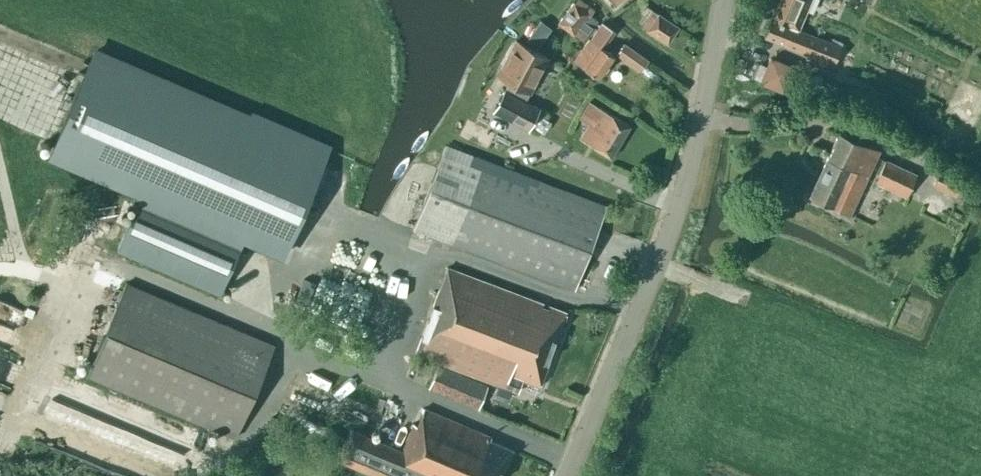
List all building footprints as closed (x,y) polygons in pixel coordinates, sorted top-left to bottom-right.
[(764,36),(833,63),(840,46),(800,29),(811,0),(780,0),(764,36)] [(558,22),(582,39),(597,19),(591,14),(594,10),(586,3),(582,8),(574,1),(558,22)] [(647,29),(667,43),(678,26),(658,13),(647,29)] [(602,21),(589,38),(573,60),(599,78),(615,56),(603,48),(615,31),(602,21)] [(545,34),(535,27),(526,40),(536,46),(545,34)] [(539,107),(525,100),(548,57),(515,39),(496,74),(514,83),(509,91),(504,89),(493,110),(528,129),(539,107)] [(641,71),(649,59),(624,42),(616,54),(641,71)] [(219,292),(243,236),(282,253),(325,151),(92,51),(49,153),(141,192),(117,249),(219,292)] [(795,67),(770,55),(759,80),(784,91),(795,67)] [(589,101),(579,118),(588,123),(579,138),(593,146),(611,156),(629,125),(612,114),(589,101)] [(877,122),(874,129),(889,138),(893,130),(877,122)] [(493,133),(484,129),(478,141),(487,145),(493,133)] [(839,131),(808,195),(849,214),(879,150),(839,131)] [(413,228),(574,289),(605,207),(444,145),(413,228)] [(887,158),(875,182),(905,197),(917,174),(887,158)] [(955,196),(956,195),(958,190),(971,197),(976,186),(963,179),(964,178),(959,176),(941,167),(932,185),(955,196)] [(567,312),(447,267),(415,353),(509,388),(513,376),(539,385),(567,312)] [(86,375),(234,437),(274,345),(126,282),(86,375)] [(428,387),(477,407),(486,384),(437,364),(428,387)] [(512,449),(490,439),(491,436),(424,408),(416,425),(413,423),(401,450),(350,429),(338,459),(377,475),(500,475),(512,449)]
